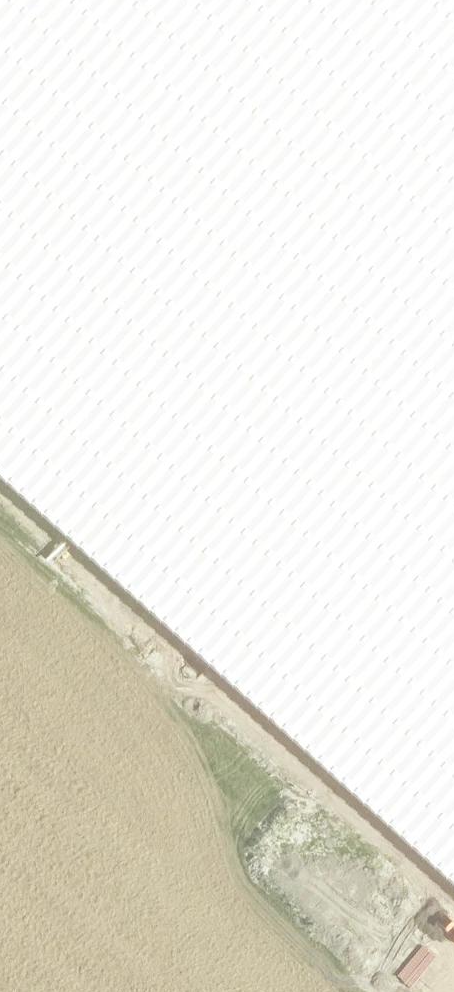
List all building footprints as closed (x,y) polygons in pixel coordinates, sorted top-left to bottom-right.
[(453,889),(453,0),(0,0),(0,476),(453,889)]
